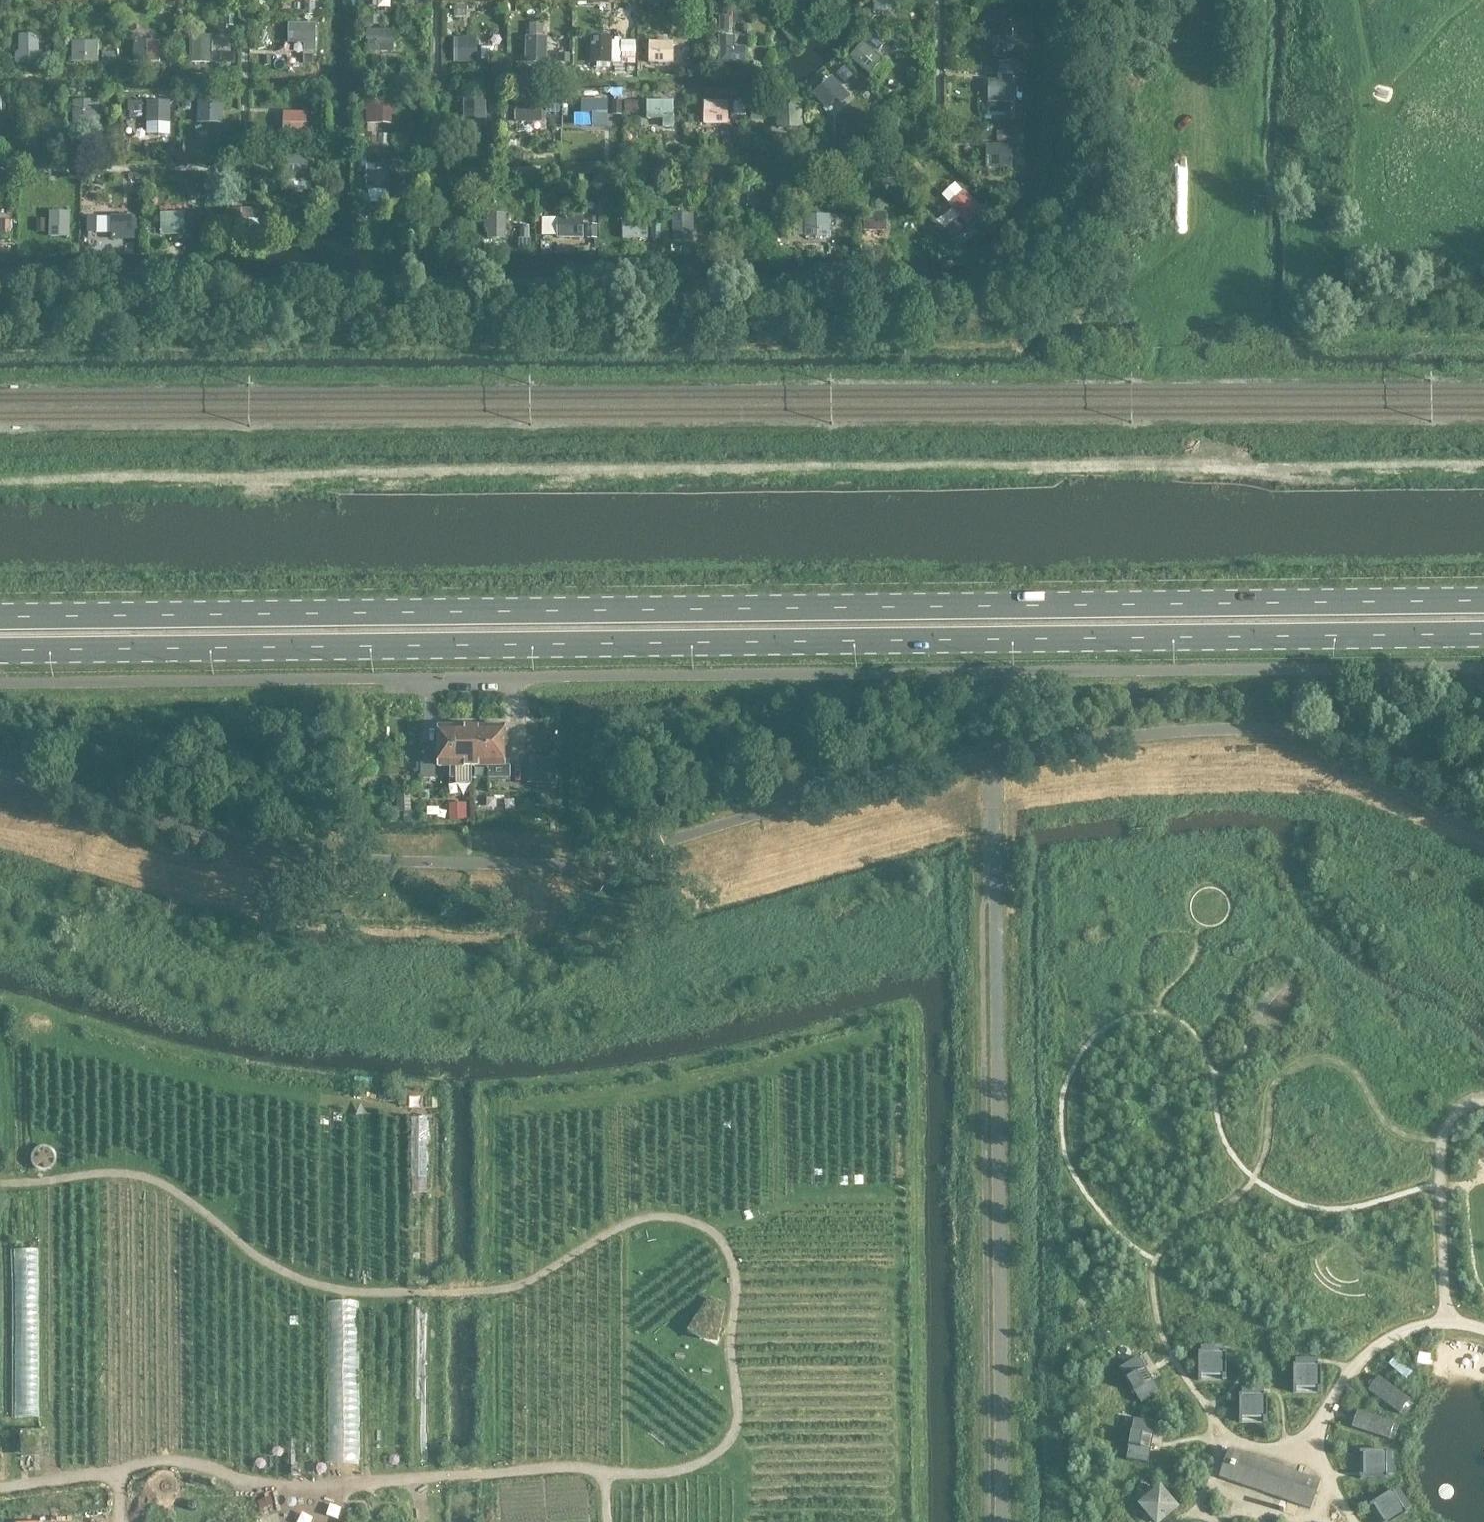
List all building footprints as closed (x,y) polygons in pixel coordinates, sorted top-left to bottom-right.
[(295,9),(317,10),(317,0),(295,0),(295,9)] [(875,10),(898,11),(898,0),(876,0),(875,10)] [(741,31),(738,6),(717,7),(719,33),(741,31)] [(989,7),(990,34),(1008,33),(1008,6),(989,7)] [(307,40),(307,48),(318,49),(320,21),(290,20),(289,40),(307,40)] [(369,28),(369,50),(396,49),(396,28),(369,28)] [(187,30),(187,58),(211,58),(211,30),(187,30)] [(20,61),(42,61),(43,32),(20,32),(20,61)] [(584,33),(585,62),(605,62),(604,32),(584,33)] [(737,33),(720,33),(720,63),(748,63),(748,44),(737,44),(737,33)] [(527,34),(527,61),(550,60),(550,34),(527,34)] [(447,37),(447,60),(478,60),(478,37),(447,37)] [(135,39),(136,61),(163,60),(163,38),(135,39)] [(638,51),(638,38),(623,39),(623,51),(638,51)] [(66,39),(66,58),(98,58),(98,39),(66,39)] [(676,39),(649,40),(650,62),(677,61),(676,39)] [(693,61),(695,47),(681,45),(679,58),(693,61)] [(862,48),(847,66),(867,83),(882,64),(862,48)] [(816,94),(832,111),(851,94),(836,76),(816,94)] [(992,112),(1016,111),(1016,76),(992,76),(992,112)] [(364,95),(363,125),(385,125),(385,96),(364,95)] [(610,126),(611,97),(585,96),(584,124),(610,126)] [(640,97),(640,118),(668,117),(668,96),(640,97)] [(75,97),(76,121),(104,120),(104,97),(75,97)] [(199,121),(223,122),(224,98),(200,97),(199,121)] [(466,98),(466,123),(488,123),(488,98),(466,98)] [(516,98),(516,129),(534,130),(535,98),(516,98)] [(731,121),(732,99),(706,99),(706,120),(731,121)] [(143,100),(144,127),(170,126),(170,100),(143,100)] [(773,108),(773,131),(798,131),(798,108),(773,108)] [(277,110),(277,133),(293,133),(293,110),(277,110)] [(1014,141),(1014,129),(988,129),(988,142),(1014,141)] [(985,144),(985,160),(1013,159),(1013,144),(985,144)] [(392,187),(392,162),(368,163),(368,188),(392,187)] [(218,207),(218,233),(250,233),(250,207),(218,207)] [(72,236),(73,209),(51,209),(51,236),(72,236)] [(162,210),(162,235),(188,234),(187,209),(162,210)] [(509,235),(508,211),(485,211),(486,235),(509,235)] [(550,212),(549,234),(583,236),(584,213),(550,212)] [(832,234),(832,212),(803,212),(803,234),(832,234)] [(859,213),(860,233),(884,232),(883,212),(859,213)] [(138,214),(89,213),(88,249),(136,251),(138,214)] [(587,235),(601,235),(600,213),(587,213),(587,235)] [(678,215),(678,237),(701,238),(702,216),(678,215)] [(626,218),(625,224),(651,226),(650,237),(657,238),(658,220),(626,218)] [(649,226),(625,227),(625,238),(649,237),(649,226)] [(456,780),(456,727),(438,727),(438,728),(439,767),(449,767),(449,780),(456,780)] [(472,767),(472,727),(456,727),(456,780),(462,780),(462,767),(472,767)] [(488,791),(488,727),(472,727),(472,767),(482,767),(482,791),(488,791)] [(505,780),(505,728),(506,728),(506,727),(488,727),(488,791),(502,791),(502,780),(505,780)] [(557,783),(557,755),(528,755),(528,784),(557,783)] [(435,776),(435,767),(435,760),(423,760),(423,776),(435,776)] [(514,804),(516,786),(508,785),(506,803),(514,804)] [(413,1175),(429,1175),(429,1114),(413,1115),(413,1175)] [(19,1415),(43,1415),(38,1247),(14,1247),(19,1415)] [(696,1334),(720,1338),(727,1300),(703,1295),(696,1334)] [(384,1396),(385,1302),(353,1302),(352,1453),(373,1453),(373,1448),(382,1448),(382,1396),(384,1396)] [(1226,1352),(1223,1352),(1200,1352),(1198,1352),(1198,1380),(1201,1380),(1201,1376),(1222,1376),(1222,1380),(1226,1380),(1226,1352)] [(1160,1392),(1152,1380),(1138,1357),(1119,1369),(1141,1404),(1160,1392)] [(1321,1365),(1318,1365),(1295,1365),(1293,1365),(1293,1393),(1296,1393),(1296,1388),(1317,1388),(1317,1393),(1321,1393),(1321,1365)] [(1378,1376),(1377,1377),(1368,1390),(1367,1391),(1399,1414),(1400,1413),(1409,1401),(1410,1399),(1378,1376)] [(1267,1395),(1264,1395),(1241,1394),(1239,1394),(1239,1423),(1242,1423),(1242,1418),(1263,1418),(1263,1423),(1267,1423),(1267,1395)] [(1389,1438),(1394,1424),(1394,1422),(1357,1410),(1357,1412),(1352,1426),(1351,1427),(1389,1440),(1389,1438)] [(1150,1450),(1155,1423),(1133,1419),(1126,1460),(1148,1464),(1150,1450)] [(24,1453),(51,1454),(51,1430),(24,1429),(24,1453)] [(1388,1476),(1388,1453),(1388,1451),(1360,1451),(1360,1454),(1364,1454),(1364,1475),(1360,1475),(1360,1479),(1388,1479),(1388,1476)] [(1320,1481),(1307,1476),(1298,1473),(1239,1453),(1235,1464),(1232,1463),(1230,1468),(1233,1469),(1229,1481),(1287,1501),(1297,1505),(1310,1509),(1320,1481)] [(1163,1492),(1160,1489),(1160,1488),(1141,1505),(1156,1521),(1159,1521),(1176,1507),(1163,1492)] [(1394,1492),(1393,1490),(1369,1505),(1371,1507),(1375,1505),(1385,1521),(1395,1521),(1407,1514),(1406,1512),(1394,1492)]
